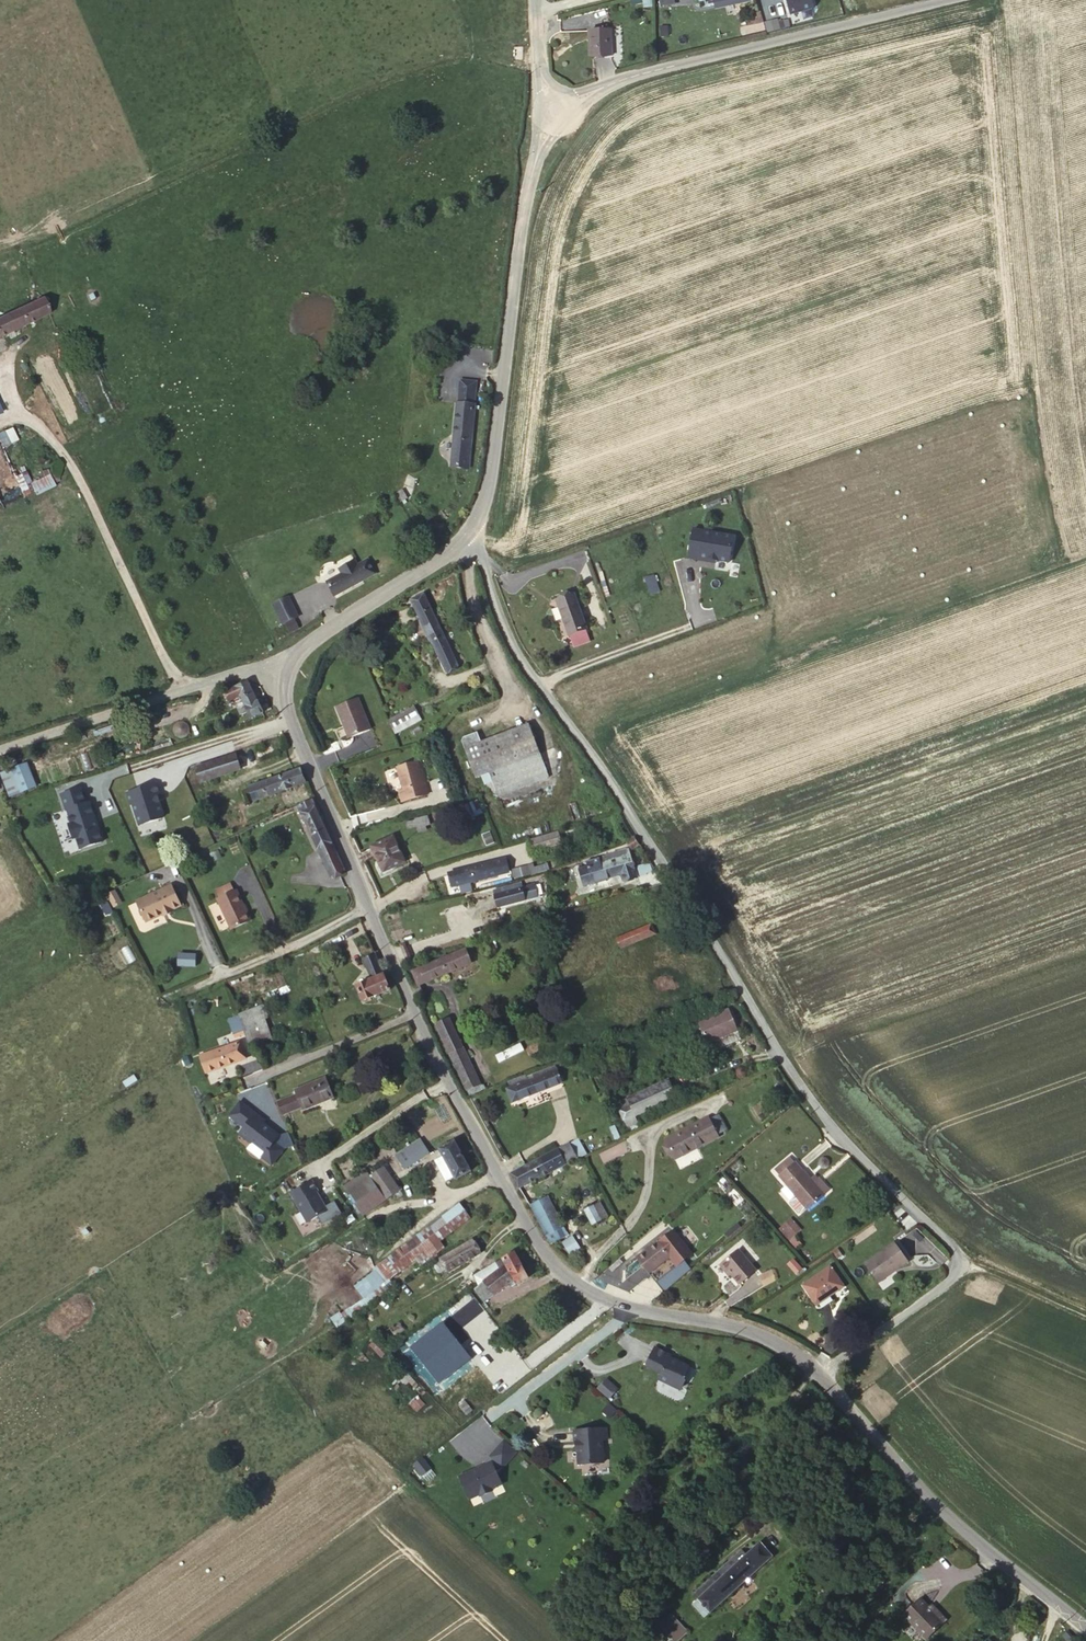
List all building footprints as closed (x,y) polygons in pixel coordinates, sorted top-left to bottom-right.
[(790,15),(815,10),(814,0),(788,0),(790,15)] [(638,16),(639,2),(630,2),(630,16),(638,16)] [(615,55),(612,27),(588,30),(591,58),(615,55)] [(48,324),(41,307),(0,326),(0,345),(16,338),(48,324)] [(477,380),(459,378),(450,466),(467,468),(477,380)] [(0,434),(0,442),(3,448),(19,441),(13,428),(0,434)] [(31,482),(36,496),(56,489),(51,476),(31,482)] [(31,500),(22,479),(16,482),(14,478),(10,480),(20,505),(31,500)] [(691,561),(735,563),(737,532),(693,530),(691,561)] [(367,558),(357,564),(353,556),(339,563),(343,571),(327,580),(334,594),(375,571),(367,558)] [(661,606),(653,587),(642,591),(650,610),(661,606)] [(423,593),(411,599),(447,673),(459,667),(423,593)] [(273,604),(282,623),(297,616),(288,597),(273,604)] [(568,641),(585,635),(573,600),(556,607),(568,641)] [(589,644),(585,635),(568,641),(571,651),(589,644)] [(243,696),(231,699),(232,701),(222,705),(225,714),(236,709),(238,715),(231,717),(235,726),(242,724),(245,728),(257,723),(251,710),(253,709),(247,695),(243,696)] [(345,745),(368,737),(357,706),(334,714),(345,745)] [(393,727),(397,736),(421,723),(417,715),(393,727)] [(400,742),(425,730),(421,723),(397,736),(400,742)] [(191,738),(191,736),(191,735),(190,733),(189,731),(188,731),(187,730),(186,730),(184,729),(183,729),(181,730),(180,731),(179,731),(178,732),(177,734),(177,736),(177,738),(177,739),(178,741),(181,743),(182,743),(183,743),(185,743),(186,743),(188,742),(189,741),(190,739),(191,738)] [(483,782),(543,760),(531,730),(483,749),(467,755),(478,784),(483,782)] [(464,747),(467,755),(483,749),(479,738),(465,744),(464,747)] [(497,795),(548,774),(543,760),(483,782),(486,789),(493,786),(497,795)] [(245,776),(241,761),(200,774),(204,788),(245,776)] [(304,783),(299,769),(249,785),(254,799),(304,783)] [(424,793),(416,772),(396,779),(404,800),(399,802),(403,813),(430,803),(426,792),(424,793)] [(33,795),(23,773),(9,778),(20,801),(33,795)] [(550,778),(548,774),(497,795),(498,798),(550,778)] [(552,784),(550,778),(498,798),(500,804),(552,784)] [(328,835),(311,800),(298,805),(314,837),(334,879),(346,873),(328,835)] [(427,823),(425,815),(406,821),(409,829),(427,823)] [(526,848),(555,839),(552,830),(523,840),(526,848)] [(403,860),(391,835),(372,843),(384,868),(403,860)] [(556,841),(555,839),(526,848),(527,851),(556,841)] [(631,842),(622,846),(626,854),(635,850),(631,842)] [(582,873),(574,876),(580,891),(616,878),(618,884),(632,879),(623,853),(594,863),(580,868),(582,873)] [(218,864),(215,858),(208,862),(211,868),(218,864)] [(460,901),(468,898),(465,888),(503,876),(497,862),(442,880),(447,894),(457,891),(460,901)] [(172,884),(136,900),(145,919),(162,912),(163,914),(172,910),(171,908),(180,903),(172,884)] [(114,891),(107,895),(112,904),(120,900),(114,891)] [(212,900),(216,907),(231,899),(227,892),(212,900)] [(503,894),(485,900),(486,905),(505,899),(503,894)] [(517,895),(506,899),(510,910),(520,907),(517,895)] [(249,928),(233,898),(231,899),(216,907),(214,908),(230,938),(249,928)] [(486,905),(479,907),(483,919),(510,910),(506,899),(505,899),(486,905)] [(649,923),(614,937),(619,950),(654,936),(649,923)] [(469,961),(464,949),(413,971),(419,983),(469,961)] [(197,968),(198,955),(180,954),(179,967),(197,968)] [(389,990),(377,956),(363,961),(370,978),(356,984),(362,1000),(389,990)] [(271,1037),(261,1006),(239,1014),(249,1046),(271,1037)] [(706,1045),(722,1036),(726,1045),(740,1038),(736,1029),(724,1036),(721,1031),(734,1025),(725,1008),(695,1023),(706,1045)] [(467,1090),(482,1083),(449,1016),(435,1023),(467,1090)] [(724,1036),(736,1029),(734,1025),(721,1031),(724,1036)] [(198,1057),(204,1072),(244,1056),(238,1041),(198,1057)] [(558,1082),(553,1068),(502,1088),(508,1102),(558,1082)] [(668,1077),(617,1101),(625,1119),(676,1095),(668,1077)] [(326,1078),(293,1090),(295,1094),(276,1101),(281,1113),(299,1106),(300,1109),(333,1097),(326,1078)] [(277,1144),(283,1136),(241,1102),(228,1117),(244,1130),(240,1135),(265,1156),(262,1159),(273,1167),(286,1151),(277,1144)] [(717,1134),(707,1115),(664,1138),(674,1156),(717,1134)] [(428,1153),(420,1139),(396,1153),(404,1167),(428,1153)] [(470,1169),(455,1141),(439,1149),(454,1177),(470,1169)] [(556,1151),(563,1164),(577,1156),(570,1143),(556,1151)] [(511,1172),(519,1189),(563,1164),(556,1151),(511,1172)] [(784,1180),(798,1168),(793,1162),(779,1175),(784,1180)] [(790,1191),(811,1215),(834,1195),(823,1183),(818,1187),(808,1175),(806,1176),(799,1167),(798,1168),(784,1180),(783,1181),(791,1190),(790,1191)] [(372,1170),(343,1189),(362,1218),(399,1193),(384,1170),(376,1175),(372,1170)] [(316,1192),(310,1182),(289,1195),(306,1224),(326,1212),(315,1193),(316,1192)] [(550,1243),(569,1233),(548,1194),(530,1203),(550,1243)] [(608,1216),(600,1203),(586,1211),(593,1225),(608,1216)] [(431,1244),(435,1249),(465,1228),(454,1214),(424,1236),(431,1244)] [(807,1233),(803,1228),(798,1233),(802,1238),(807,1233)] [(672,1230),(639,1258),(649,1271),(669,1255),(678,1264),(692,1253),(672,1230)] [(424,1236),(376,1271),(383,1280),(431,1244),(424,1236)] [(474,1239),(438,1258),(446,1273),(482,1253),(474,1239)] [(877,1284),(910,1263),(896,1242),(864,1264),(877,1284)] [(382,1288),(435,1249),(431,1244),(383,1280),(376,1271),(372,1274),(382,1288)] [(576,1255),(570,1246),(561,1252),(567,1261),(576,1255)] [(736,1250),(719,1264),(728,1275),(737,1285),(754,1271),(736,1250)] [(530,1275),(515,1251),(503,1257),(518,1282),(530,1275)] [(794,1260),(788,1265),(797,1276),(803,1270),(794,1260)] [(818,1303),(843,1285),(829,1265),(803,1283),(818,1303)] [(512,1278),(500,1266),(475,1289),(487,1301),(512,1278)] [(764,1287),(777,1281),(772,1270),(759,1276),(764,1287)] [(660,1372),(658,1377),(680,1388),(691,1363),(654,1345),(645,1365),(660,1372)] [(875,1360),(864,1369),(870,1376),(881,1368),(875,1360)] [(607,1379),(598,1389),(610,1401),(620,1390),(607,1379)] [(607,1438),(606,1425),(571,1427),(572,1439),(574,1439),(576,1463),(605,1461),(603,1438),(607,1438)] [(491,1456),(456,1471),(468,1499),(502,1484),(491,1456)] [(420,1480),(432,1470),(424,1459),(412,1470),(420,1480)] [(723,1588),(733,1599),(770,1566),(759,1553),(743,1566),(738,1560),(716,1580),(723,1588)] [(695,1599),(698,1603),(702,1607),(723,1588),(716,1580),(695,1599)] [(702,1627),(733,1599),(723,1588),(702,1607),(698,1603),(688,1611),(702,1627)] [(898,1618),(922,1640),(924,1640),(943,1622),(930,1609),(927,1612),(915,1601),(898,1618)] [(1060,1636),(1066,1640),(1068,1640),(1071,1637),(1064,1632),(1060,1636)]
